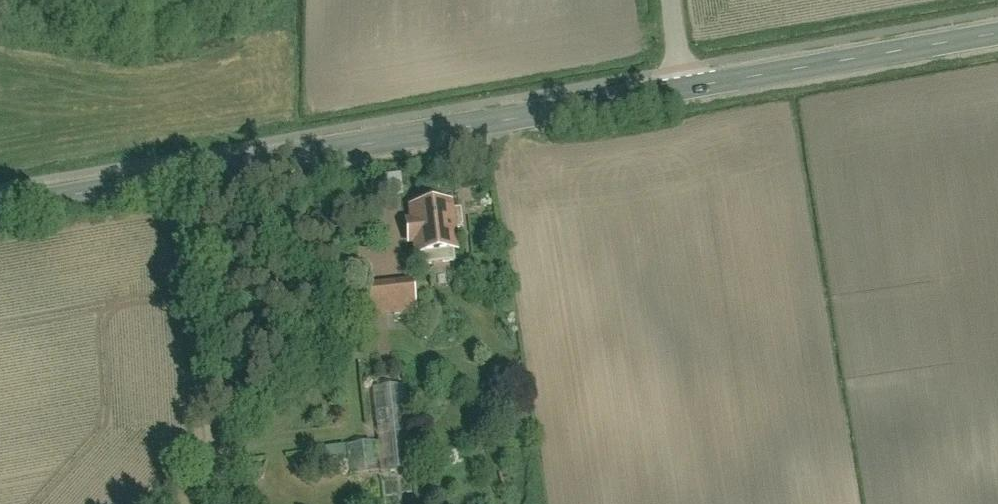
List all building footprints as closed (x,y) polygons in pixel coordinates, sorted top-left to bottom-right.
[(396,173),(375,174),(377,191),(397,189),(396,173)] [(455,253),(452,202),(407,205),(411,256),(455,253)] [(412,288),(352,291),(353,317),(414,314),(412,288)] [(370,387),(376,440),(344,444),(348,474),(409,467),(400,384),(370,387)] [(344,454),(344,444),(323,446),(324,456),(344,454)]
